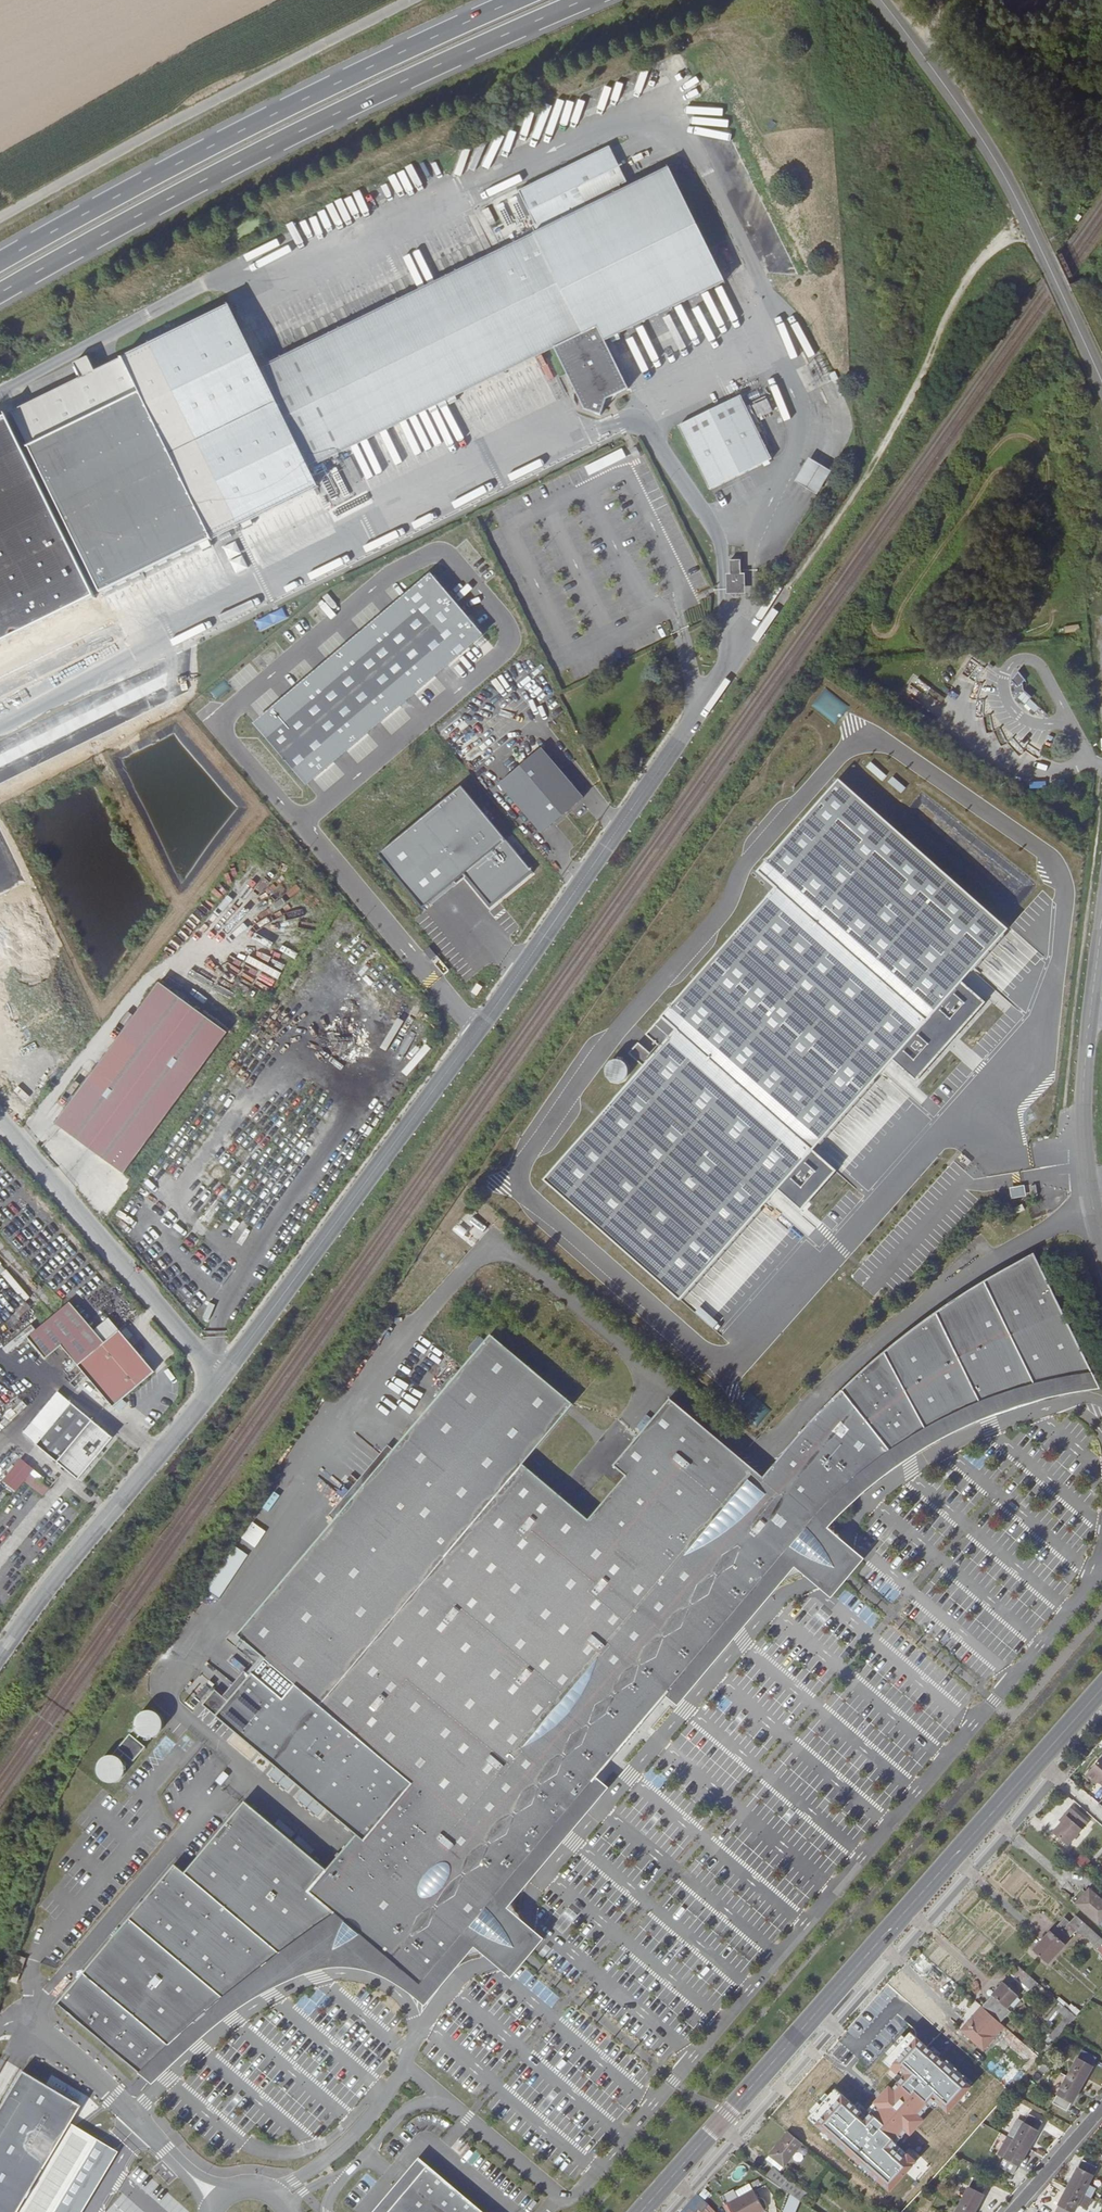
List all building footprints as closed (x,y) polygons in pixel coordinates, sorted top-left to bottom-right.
[(630,178),(613,142),(496,200),(512,233),(510,234),(514,242),(505,246),(497,250),(265,365),(233,302),(154,342),(153,341),(137,349),(102,366),(95,351),(78,359),(85,374),(16,408),(101,591),(166,559),(224,530),(241,521),(244,524),(324,483),(315,467),(552,349),(560,345),(590,405),(607,412),(613,396),(634,385),(611,337),(614,336),(730,279),(672,163),(627,186),(624,181),(630,178)] [(487,207),(494,222),(501,219),(493,204),(487,207)] [(779,457),(748,391),(683,421),(716,485),(779,457)] [(6,417),(0,420),(0,642),(93,597),(6,417)] [(603,464),(625,455),(622,448),(600,457),(603,464)] [(824,490),(838,466),(815,453),(802,478),(824,490)] [(231,564),(246,556),(240,544),(225,552),(231,564)] [(730,560),(729,587),(742,587),(742,573),(741,560),(730,560)] [(483,630),(429,567),(252,717),(308,782),(483,630)] [(254,619),(259,630),(286,617),(281,606),(254,619)] [(1015,700),(1022,698),(1024,697),(1024,696),(1021,688),(1020,688),(1022,683),(1013,675),(1011,680),(1008,686),(1012,691),(1015,700)] [(833,723),(846,709),(824,689),(811,703),(833,723)] [(1032,702),(1032,701),(1024,696),(1024,697),(1022,698),(1018,704),(1026,710),(1031,702),(1032,702)] [(464,766),(486,754),(471,725),(449,737),(464,766)] [(584,794),(539,742),(498,779),(540,833),(584,794)] [(960,977),(1009,921),(838,772),(757,864),(775,879),(647,1031),(657,1038),(542,1177),(678,1297),(776,1186),(801,1206),(836,1168),(813,1147),(890,1054),(918,1077),(985,1001),(960,977)] [(532,868),(460,780),(375,850),(422,907),(465,871),(490,902),(532,868)] [(452,900),(464,910),(469,905),(457,894),(452,900)] [(450,962),(464,956),(461,951),(448,957),(450,962)] [(161,978),(58,1122),(126,1171),(230,1027),(161,978)] [(955,1161),(964,1168),(970,1160),(961,1153),(955,1161)] [(1012,1190),(1013,1196),(1023,1195),(1022,1188),(1012,1190)] [(1012,1210),(1015,1215),(1024,1210),(1022,1205),(1012,1210)] [(799,1536),(820,1511),(832,1499),(838,1493),(854,1479),(867,1468),(877,1460),(891,1450),(907,1439),(921,1430),(938,1421),(953,1413),(964,1408),(979,1401),(992,1397),(1005,1392),(1022,1386),(1039,1382),(1055,1378),(1069,1375),(1084,1372),(1094,1371),(1033,1254),(1014,1264),(993,1276),(961,1296),(936,1312),(924,1321),(909,1333),(889,1349),(861,1373),(835,1397),(822,1410),(795,1440),(762,1479),(669,1400),(612,1468),(623,1477),(586,1521),(520,1465),(570,1406),(488,1336),(237,1634),(264,1657),(228,1700),(215,1689),(202,1704),(356,1834),(325,1868),(306,1889),(335,1914),(420,1984),(596,1776),(667,1693),(799,1536)] [(157,1369),(122,1327),(79,1362),(115,1405),(157,1369)] [(864,1556),(828,1525),(842,1511),(856,1498),(870,1486),(884,1475),(894,1467),(915,1453),(938,1440),(956,1430),(970,1423),(985,1417),(1014,1406),(1045,1396),(1066,1391),(1080,1388),(1101,1385),(1094,1371),(1084,1372),(1069,1375),(1055,1378),(1039,1382),(1022,1386),(1005,1392),(992,1397),(979,1401),(964,1408),(953,1413),(938,1421),(921,1430),(907,1439),(891,1450),(877,1460),(867,1468),(854,1479),(838,1493),(832,1499),(820,1511),(799,1536),(667,1693),(678,1703),(796,1563),(832,1594),(846,1577),(864,1556)] [(86,1472),(116,1436),(60,1389),(24,1432),(74,1472),(76,1465),(86,1472)] [(8,1466),(41,1496),(49,1487),(16,1457),(8,1466)] [(76,1465),(74,1472),(81,1478),(86,1472),(76,1465)] [(252,1520),(240,1536),(253,1546),(265,1531),(252,1520)] [(849,1594),(842,1605),(858,1616),(866,1605),(849,1594)] [(813,1633),(829,1616),(820,1608),(804,1625),(813,1633)] [(865,1621),(870,1627),(880,1619),(874,1613),(865,1621)] [(188,1705),(193,1709),(215,1684),(210,1680),(188,1705)] [(136,1739),(140,1734),(143,1735),(145,1736),(148,1737),(151,1737),(153,1736),(158,1733),(160,1731),(162,1726),(163,1723),(162,1720),(160,1715),(159,1713),(156,1711),(154,1710),(151,1709),(148,1709),(146,1710),(143,1710),(141,1712),(139,1714),(137,1716),(136,1718),(135,1724),(136,1727),(112,1754),(109,1754),(107,1755),(104,1756),(102,1757),(98,1762),(98,1765),(97,1767),(97,1770),(98,1773),(99,1775),(101,1777),(103,1779),(105,1781),(108,1782),(111,1782),(114,1782),(116,1781),(121,1778),(123,1775),(124,1773),(125,1770),(125,1767),(124,1765),(123,1762),(120,1758),(124,1753),(133,1760),(145,1746),(136,1739)] [(1089,1772),(1100,1781),(1101,1784),(1101,1757),(1089,1772)] [(652,1768),(644,1777),(658,1789),(665,1780),(652,1768)] [(1100,1781),(1089,1772),(1087,1774),(1098,1784),(1100,1781)] [(417,1994),(425,2003),(476,1943),(511,1975),(526,1957),(543,1937),(508,1906),(608,1787),(596,1776),(420,1984),(335,1914),(319,1925),(305,1935),(292,1944),(277,1955),(243,1981),(224,1998),(200,2018),(179,2036),(170,2044),(157,2056),(140,2073),(152,2083),(170,2065),(186,2050),(212,2029),(229,2017),(248,2004),(277,1987),(296,1977),(308,1972),(317,1969),(333,1967),(349,1966),(363,1968),(377,1972),(391,1977),(398,1981),(405,1985),(417,1994)] [(306,1889),(325,1868),(244,1802),(184,1873),(277,1955),(292,1944),(305,1935),(319,1925),(335,1914),(306,1889)] [(1088,1823),(1071,1809),(1065,1815),(1067,1816),(1054,1832),(1068,1845),(1088,1823)] [(277,1955),(184,1873),(175,1866),(129,1918),(224,1998),(243,1981),(277,1955)] [(1089,1888),(1075,1905),(1098,1925),(1099,1924),(1101,1926),(1101,1899),(1089,1888)] [(1100,1936),(1076,1915),(1070,1922),(1065,1917),(1052,1932),(1051,1931),(1033,1951),(1048,1963),(1065,1944),(1064,1943),(1076,1929),(1093,1943),(1100,1936)] [(224,1998),(129,1918),(83,1973),(170,2044),(179,2036),(200,2018),(224,1998)] [(1093,1943),(1098,1948),(1101,1944),(1101,1938),(1100,1936),(1093,1943)] [(25,1958),(20,1956),(15,1967),(21,1969),(25,1958)] [(1037,1982),(1019,1966),(1012,1974),(1030,1989),(1037,1982)] [(550,2008),(558,1999),(527,1970),(519,1979),(550,2008)] [(14,1971),(10,1981),(16,1983),(19,1973),(14,1971)] [(170,2044),(83,1973),(57,2002),(140,2073),(157,2056),(170,2044)] [(1010,2011),(1021,2000),(1017,1997),(1018,1995),(1003,1982),(982,2006),(1001,2022),(1011,2012),(1010,2011)] [(992,2025),(997,2019),(982,2006),(961,2031),(983,2050),(995,2036),(988,2029),(992,2025)] [(1064,2030),(1076,2016),(1065,2006),(1060,2012),(1066,2017),(1059,2026),(1064,2030)] [(1005,2027),(997,2019),(992,2025),(1000,2033),(1005,2027)] [(1064,2030),(1059,2026),(1049,2036),(1055,2041),(1064,2030)] [(812,2114),(809,2118),(823,2131),(831,2138),(852,2157),(860,2164),(870,2174),(878,2181),(890,2191),(914,2165),(902,2154),(901,2155),(895,2150),(896,2144),(896,2143),(907,2131),(920,2117),(931,2105),(937,2097),(951,2110),(971,2087),(970,2086),(944,2063),(938,2057),(930,2050),(910,2032),(905,2038),(889,2056),(884,2061),(897,2074),(901,2069),(906,2074),(902,2078),(892,2089),(884,2098),(892,2105),(888,2109),(877,2099),(867,2110),(871,2113),(867,2117),(863,2121),(858,2117),(862,2113),(835,2089),(828,2096),(812,2114)] [(1005,2087),(1010,2091),(1038,2060),(1040,2057),(1013,2034),(1007,2040),(1029,2059),(1027,2061),(1012,2047),(1007,2053),(1022,2066),(1017,2072),(1005,2087)] [(902,2035),(886,2053),(889,2056),(905,2038),(902,2035)] [(933,2047),(930,2050),(938,2057),(941,2054),(933,2047)] [(1082,2084),(1092,2066),(1091,2066),(1096,2057),(1082,2049),(1068,2076),(1082,2084)] [(970,2086),(973,2083),(947,2059),(944,2063),(970,2086)] [(901,2069),(897,2074),(902,2078),(906,2074),(901,2069)] [(81,2105),(22,2070),(0,2107),(0,2211),(17,2211),(70,2123),(81,2105)] [(1082,2084),(1068,2076),(1053,2103),(1067,2111),(1072,2102),(1082,2084)] [(889,2086),(877,2099),(888,2109),(892,2105),(884,2098),(892,2089),(889,2086)] [(825,2093),(809,2111),(812,2114),(828,2096),(825,2093)] [(937,2097),(931,2105),(935,2109),(941,2111),(943,2108),(948,2112),(951,2110),(937,2097)] [(867,2117),(862,2113),(858,2117),(863,2121),(867,2117)] [(1029,2148),(1039,2130),(1038,2130),(1043,2121),(1029,2113),(1024,2122),(1018,2119),(1008,2137),(1014,2140),(1029,2148)] [(920,2117),(907,2131),(911,2134),(924,2120),(920,2117)] [(17,2211),(51,2211),(95,2138),(70,2123),(17,2211)] [(820,2134),(828,2141),(831,2138),(823,2131),(820,2134)] [(801,2144),(787,2132),(766,2159),(780,2171),(801,2144)] [(1019,2166),(1029,2148),(1014,2140),(999,2167),(1013,2174),(1018,2165),(1019,2166)] [(896,2144),(895,2150),(901,2155),(902,2154),(914,2165),(919,2159),(910,2151),(908,2154),(896,2143),(896,2144)] [(910,2177),(923,2188),(951,2157),(939,2146),(910,2177)] [(849,2160),(857,2167),(860,2164),(852,2157),(849,2160)] [(397,2183),(405,2190),(426,2165),(418,2158),(397,2183)] [(1088,2184),(1097,2166),(1083,2159),(1068,2186),(1090,2197),(1095,2188),(1088,2184)] [(426,2165),(405,2190),(397,2183),(374,2211),(483,2211),(426,2165)] [(806,2193),(773,2168),(766,2176),(800,2201),(806,2193)] [(868,2177),(876,2184),(878,2181),(870,2174),(868,2177)] [(984,2194),(983,2193),(988,2184),(974,2177),(960,2205),(974,2211),(984,2194)] [(731,2211),(761,2211),(764,2210),(753,2190),(750,2184),(736,2192),(740,2198),(727,2204),(731,2211)] [(1092,2198),(1090,2197),(1068,2186),(1055,2211),(1073,2211),(1077,2204),(1087,2209),(1092,2198)] [(681,2211),(695,2211),(698,2209),(701,2211),(703,2211),(709,2204),(697,2194),(681,2211)] [(800,2201),(790,2194),(783,2211),(796,2211),(800,2201)]
